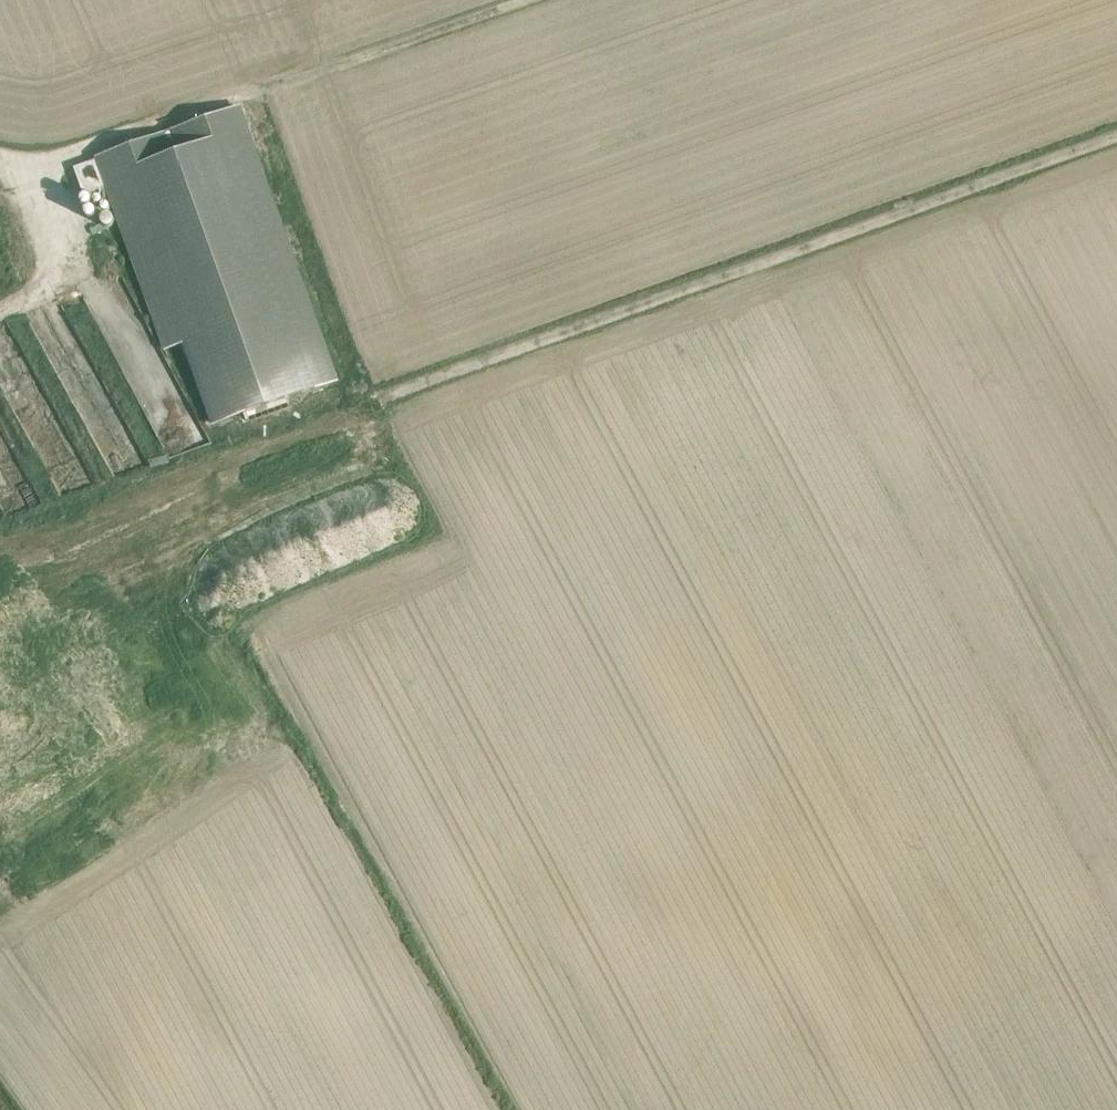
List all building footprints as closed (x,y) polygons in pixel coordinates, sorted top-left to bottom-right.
[(336,379),(241,110),(75,168),(84,194),(107,186),(164,348),(184,341),(212,422),(243,411),(247,423),(250,422),(250,424),(290,410),(285,396),(336,379)] [(162,718),(136,670),(56,714),(50,704),(18,722),(21,729),(0,741),(0,806),(162,718)]
